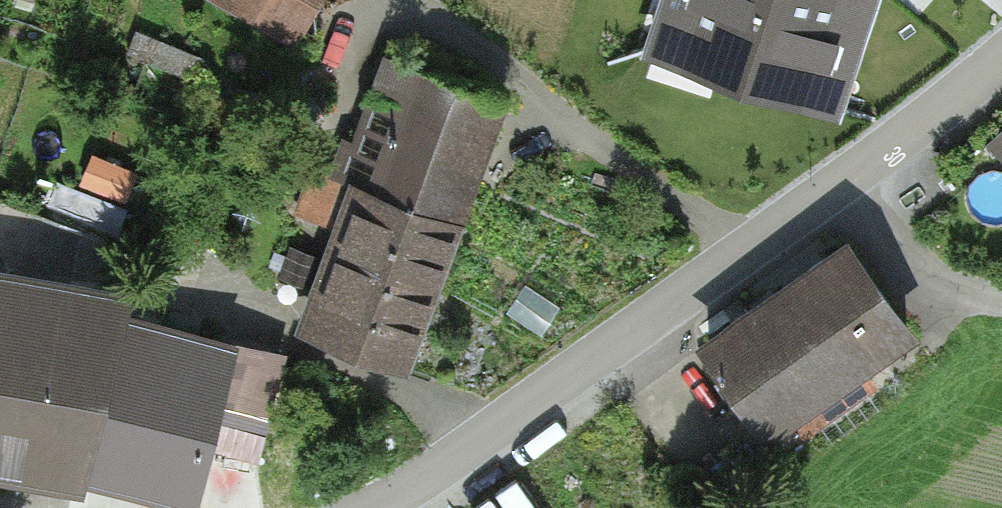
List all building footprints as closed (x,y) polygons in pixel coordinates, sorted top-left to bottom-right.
[(213,6),(298,47),(321,0),(216,0),(213,6)] [(845,0),(690,0),(674,50),(814,95),(845,0)] [(400,48),(357,168),(477,211),(521,91),(400,48)] [(477,211),(357,168),(301,332),(420,372),(477,211)] [(914,332),(850,236),(716,326),(781,422),(914,332)] [(0,279),(0,459),(84,474),(189,501),(219,394),(256,403),(270,354),(122,315),(122,298),(0,279)] [(484,507),(533,507),(517,480),(480,501),(484,507)]
